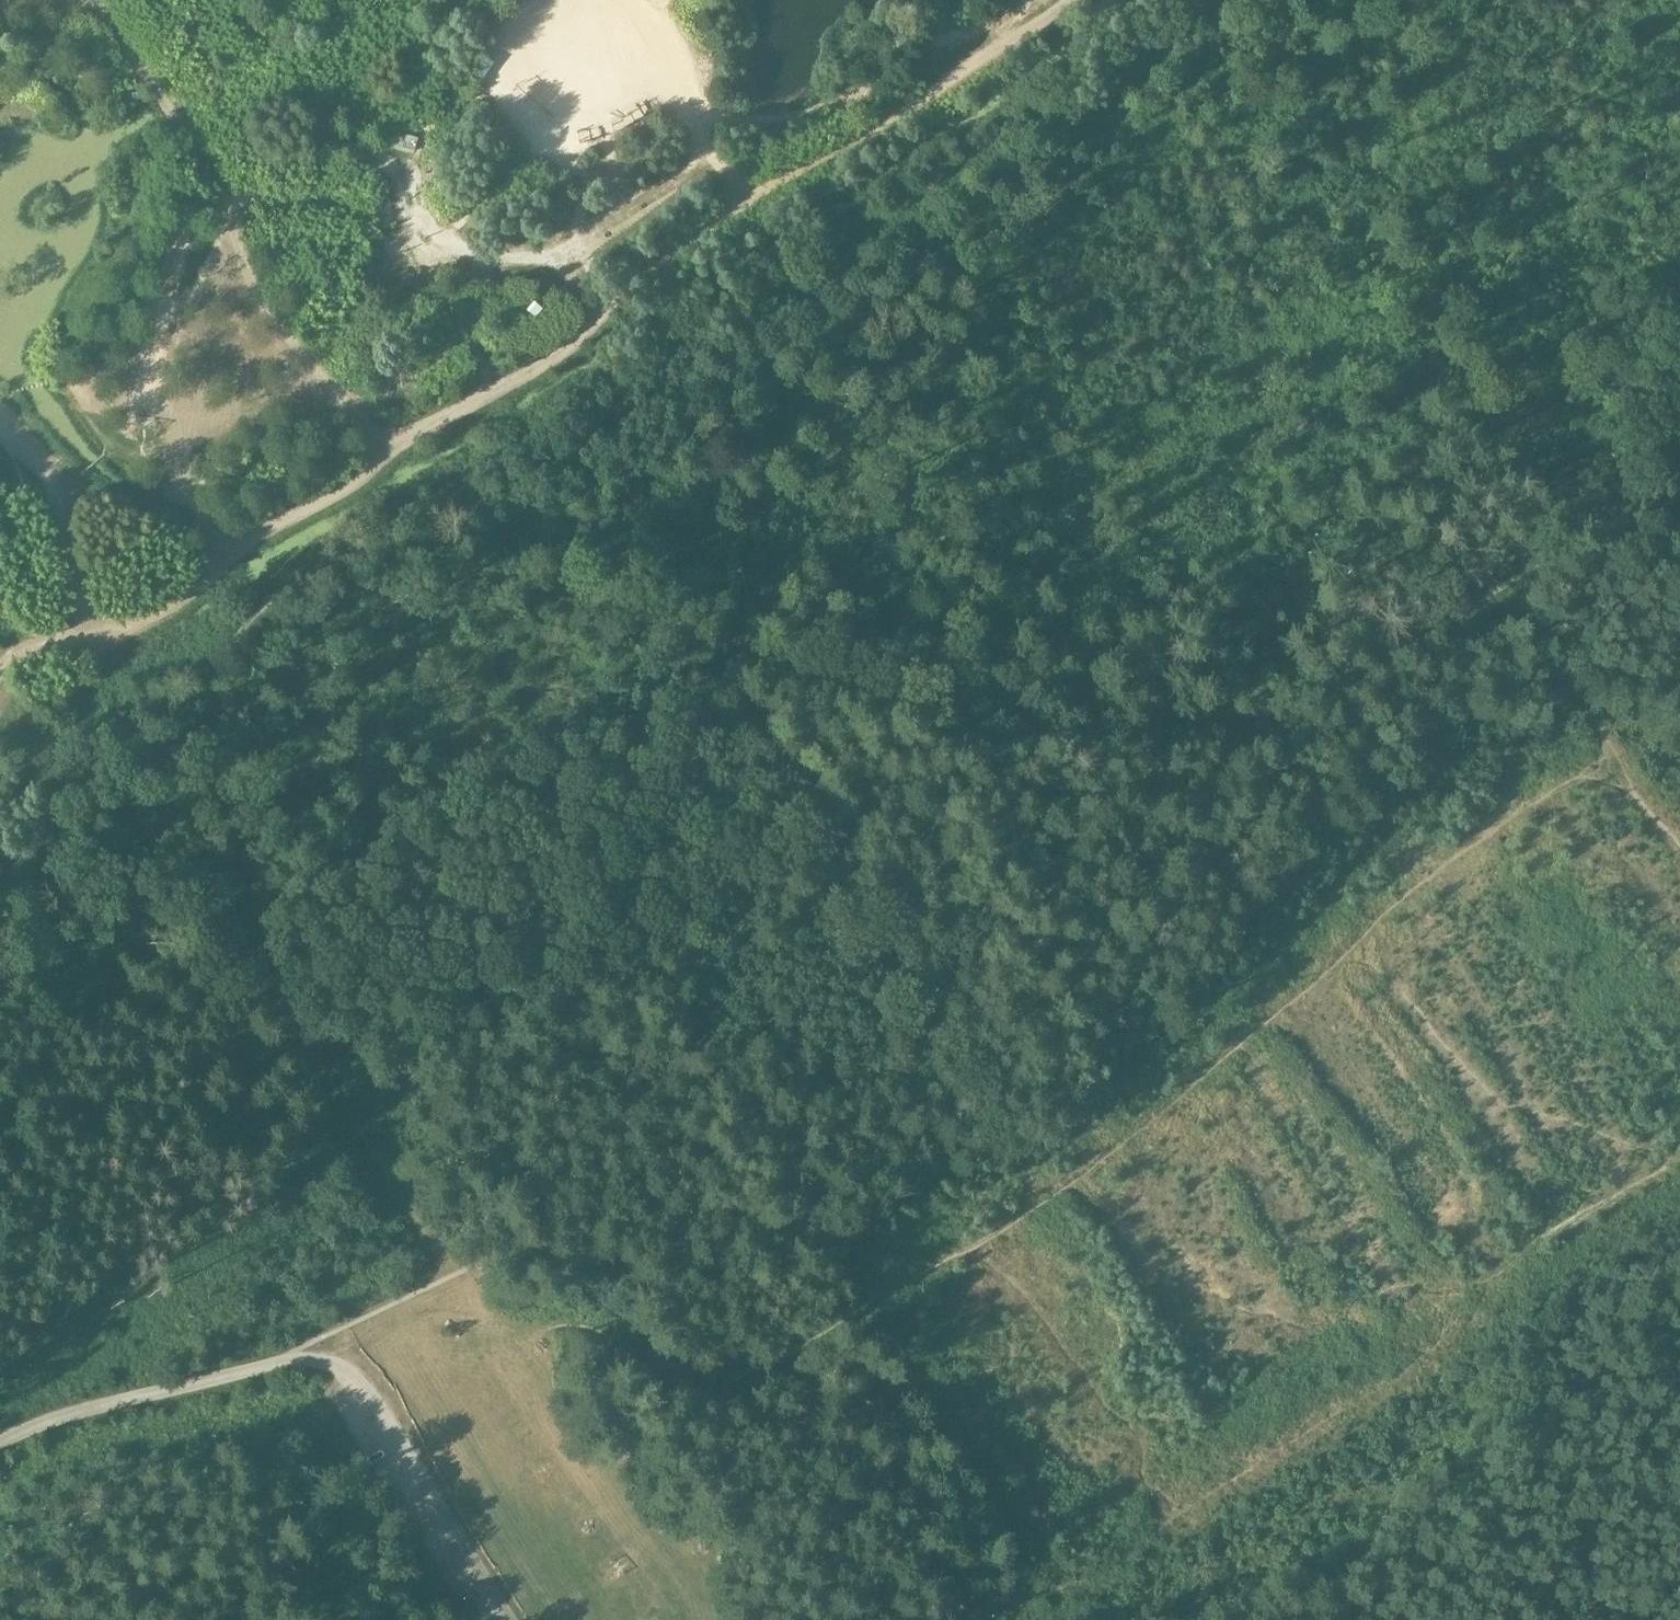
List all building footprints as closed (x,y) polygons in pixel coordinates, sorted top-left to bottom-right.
[(392,134),(387,152),(414,160),(419,142),(392,134)] [(527,316),(537,328),(547,319),(536,308),(527,316)] [(874,1274),(878,1289),(896,1284),(892,1270),(874,1274)]
